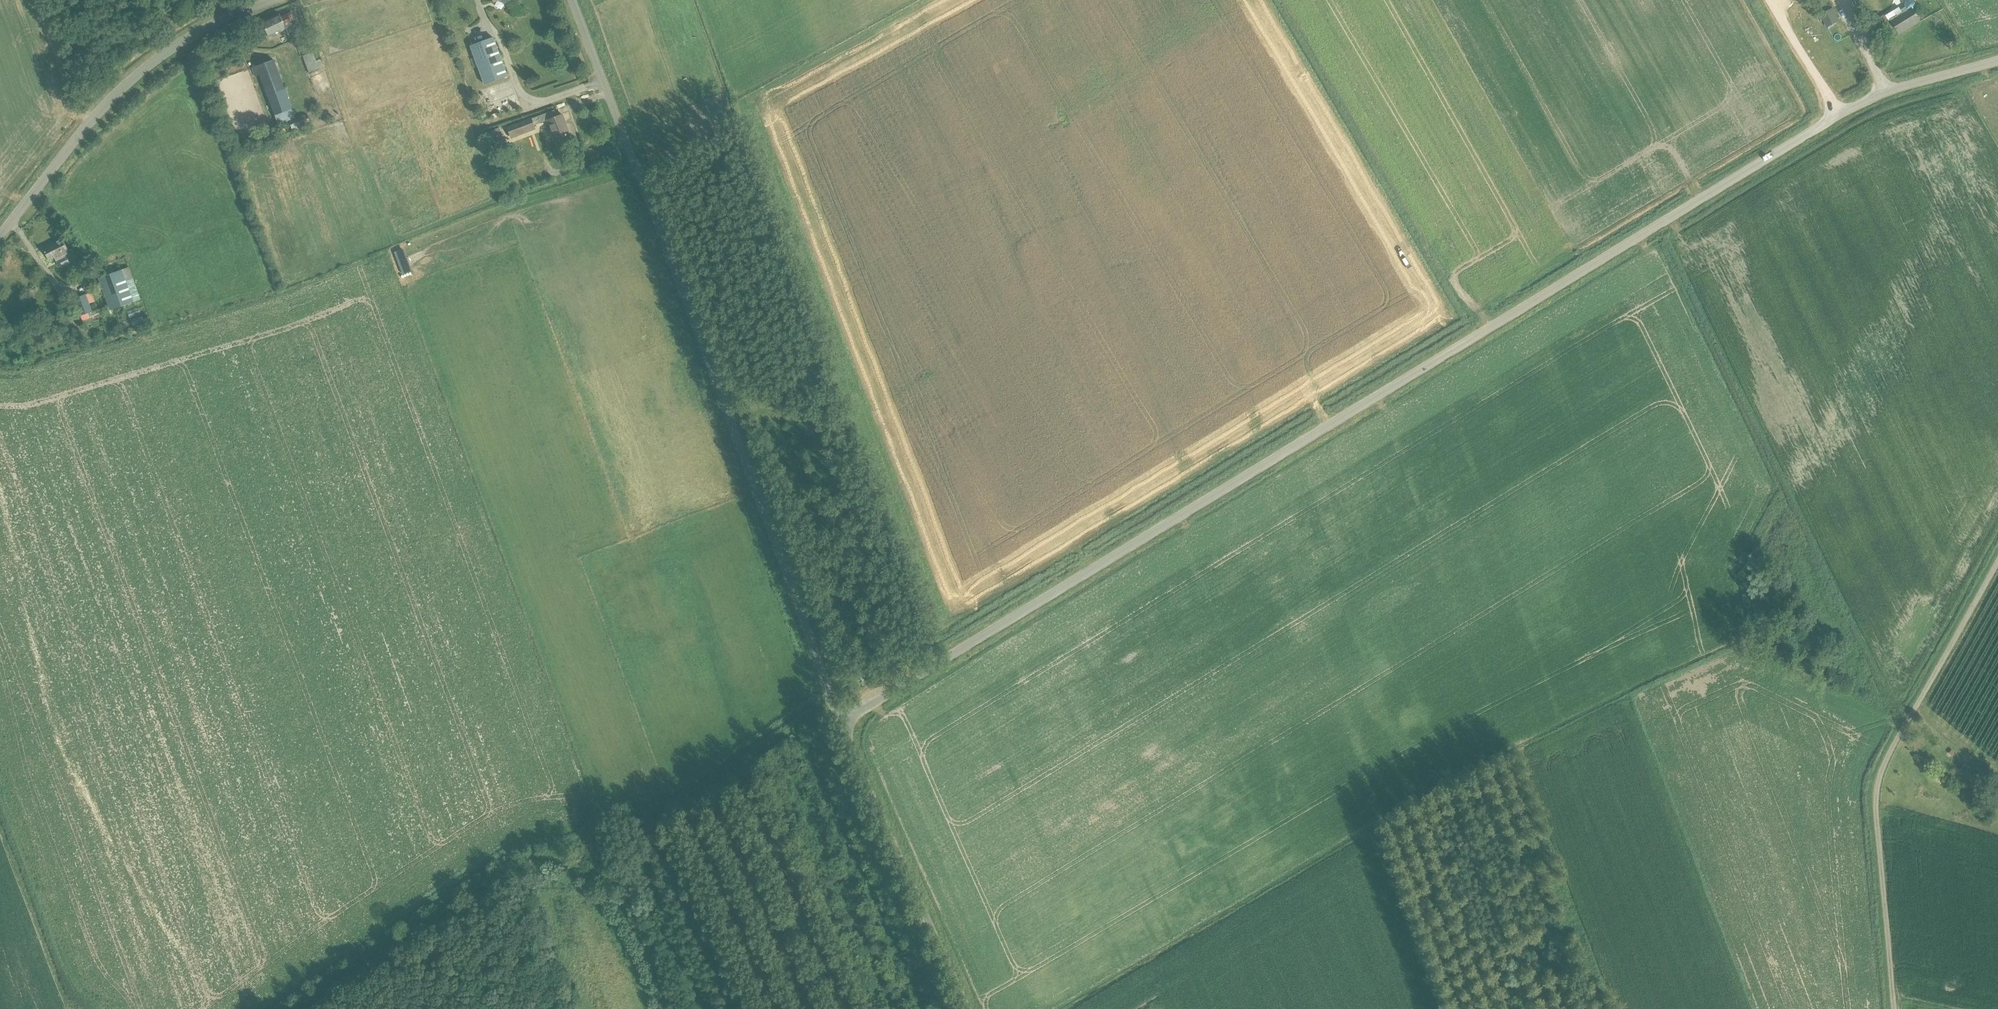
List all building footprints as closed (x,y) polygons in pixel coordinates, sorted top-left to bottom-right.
[(1877,19),(1884,29),(1893,24),(1898,33),(1920,20),(1912,7),(1914,6),(1915,2),(1913,0),(1905,0),(1904,4),(1905,6),(1900,9),(1898,6),(1892,10),(1894,13),(1886,17),(1884,14),(1877,19)] [(1817,16),(1824,28),(1836,20),(1829,8),(1817,16)] [(263,22),(269,37),(293,26),(291,23),(292,22),(291,21),(294,20),(291,13),(281,17),(280,14),(263,22)] [(471,46),(484,84),(508,76),(494,38),(471,46)] [(312,52),(303,56),(309,72),(324,67),(321,57),(315,59),(312,52)] [(285,89),(274,60),(252,68),(255,77),(260,75),(267,96),(277,125),(290,120),(294,132),(312,126),(307,114),(295,119),(285,89)] [(537,116),(540,123),(548,121),(555,140),(570,134),(562,114),(557,116),(554,110),(537,116)] [(507,128),(510,136),(535,127),(532,118),(507,128)] [(500,127),(490,131),(497,151),(507,147),(500,127)] [(55,257),(56,261),(60,267),(73,260),(73,259),(79,256),(74,247),(68,249),(63,238),(43,248),(49,260),(55,257)] [(402,247),(395,250),(403,274),(411,271),(402,247)] [(140,299),(129,267),(100,278),(111,310),(140,299)] [(87,305),(97,304),(96,292),(86,292),(87,305)] [(141,308),(133,310),(136,325),(144,323),(141,308)]
